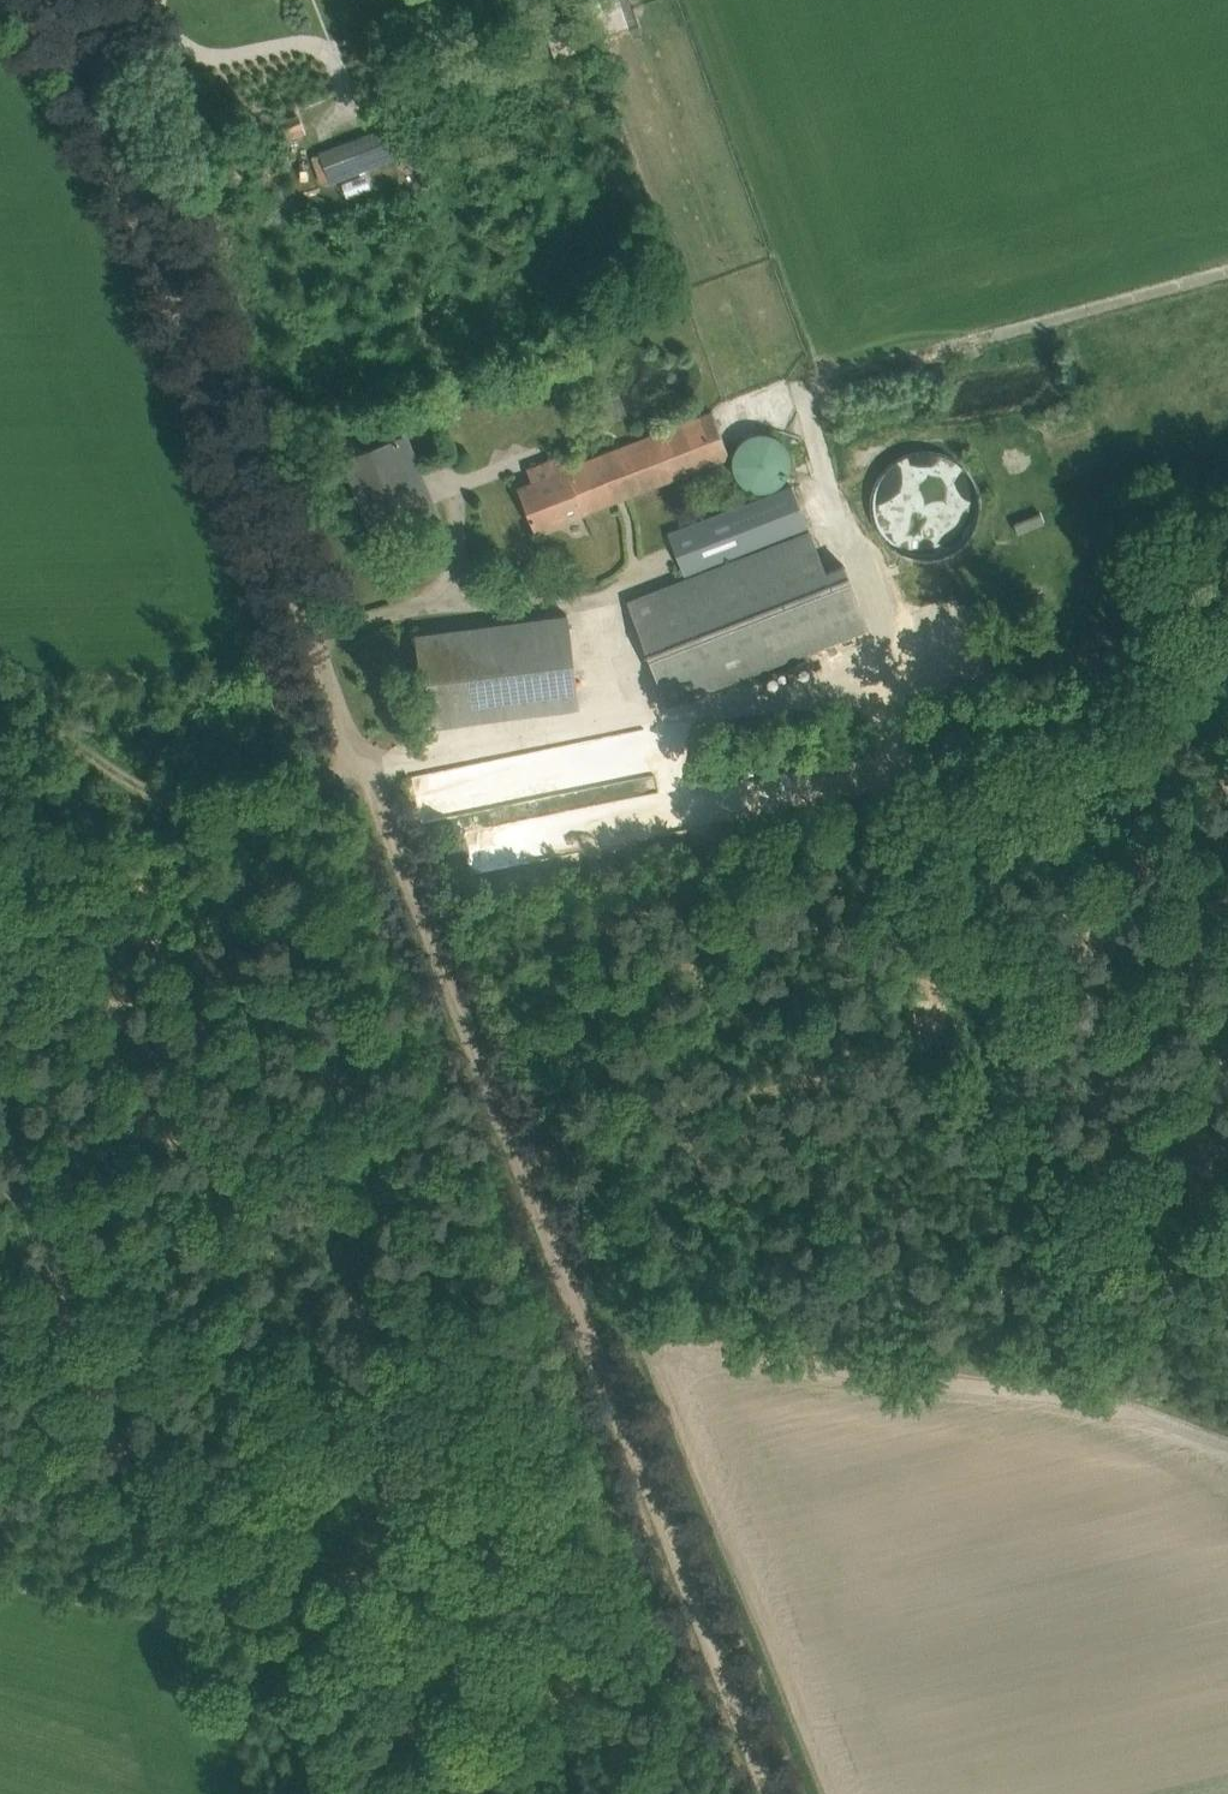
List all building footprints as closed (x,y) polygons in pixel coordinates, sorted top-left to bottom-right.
[(299,114),(282,120),(287,132),(303,126),(299,114)] [(363,137),(322,153),(333,180),(394,156),(383,129),(363,137)] [(551,474),(542,478),(519,487),(537,532),(730,456),(729,449),(714,411),(568,468),(551,474)] [(733,458),(733,461),(733,463),(734,466),(734,468),(735,471),(736,473),(737,475),(739,477),(740,480),(742,481),(744,483),(746,485),(748,486),(750,487),(755,489),(757,489),(760,490),(763,490),(765,490),(768,489),(770,489),(775,487),(779,485),(781,483),(783,481),(785,479),(786,477),(788,475),(789,473),(790,470),(791,468),(791,465),(792,463),(792,460),(791,458),(791,455),(791,453),(790,450),(789,448),(788,446),(786,444),(785,442),(783,440),(781,438),(779,437),(777,435),(775,434),(770,432),(765,432),(762,431),(757,432),(752,433),(750,434),(748,435),(746,437),(744,438),(742,440),(740,442),(738,444),(737,446),(736,448),(735,451),(734,453),(734,456),(733,458)] [(398,440),(367,452),(344,460),(376,542),(440,518),(419,463),(409,466),(398,440)] [(562,455),(546,461),(551,474),(568,468),(562,455)] [(668,534),(684,575),(810,526),(794,485),(668,534)] [(811,530),(766,548),(629,601),(669,705),(869,628),(844,562),(826,570),(811,530)] [(417,634),(428,725),(580,706),(568,614),(417,634)]
